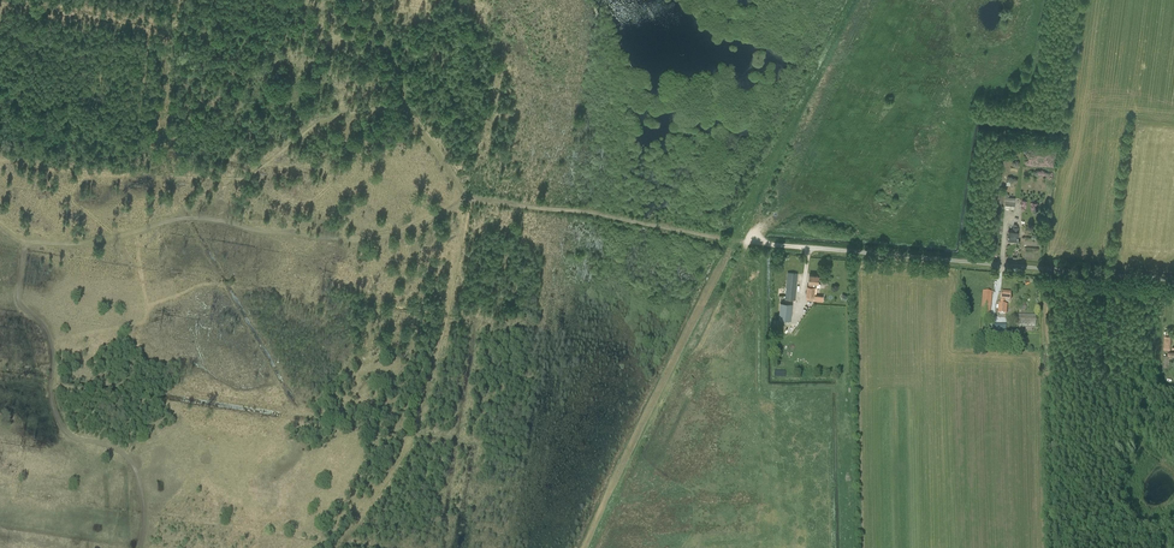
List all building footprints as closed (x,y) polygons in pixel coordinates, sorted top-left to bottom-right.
[(1015,198),(1008,197),(1009,194),(1006,194),(1006,197),(1005,197),(1004,209),(1014,210),(1015,198)] [(1007,239),(1017,240),(1018,232),(1018,227),(1017,227),(1017,225),(1014,224),(1013,232),(1008,231),(1007,239)] [(795,300),(797,274),(788,273),(785,299),(795,300)] [(816,287),(817,283),(818,283),(819,276),(809,275),(809,282),(809,286),(807,286),(807,296),(806,300),(823,302),(823,296),(814,295),(815,287),(816,287)] [(989,318),(992,292),(983,291),(981,317),(989,318)] [(1010,301),(1011,294),(1001,293),(1001,300),(1001,304),(999,304),(998,313),(1006,314),(1006,305),(1004,305),(1005,301),(1010,301)] [(773,328),(776,328),(776,332),(782,332),(782,328),(782,315),(773,315),(773,328)] [(1036,326),(1036,316),(1018,315),(1018,325),(1036,326)] [(1006,333),(1006,325),(993,325),(993,333),(1006,333)]
